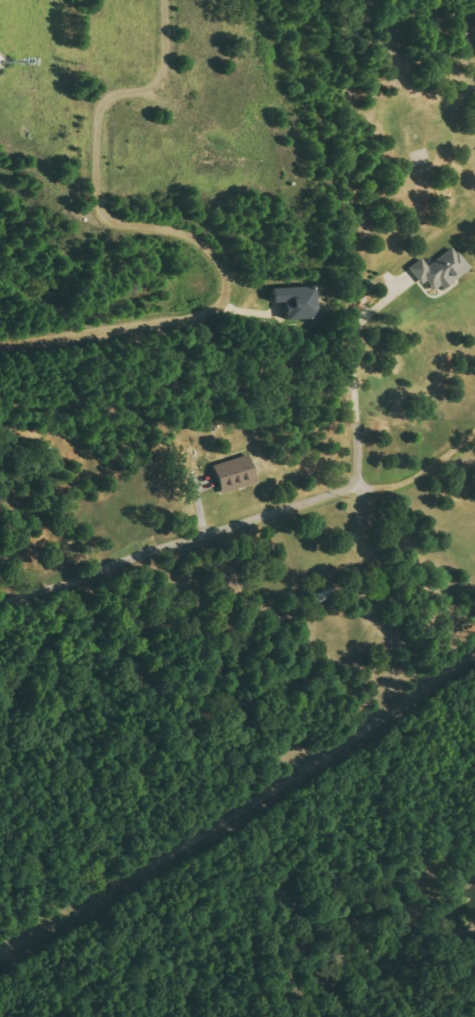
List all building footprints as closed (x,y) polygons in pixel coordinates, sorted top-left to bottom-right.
[(428,265),(423,258),(410,267),(423,285),(428,282),(436,293),(471,270),(455,247),(428,265)] [(317,286),(274,288),(275,303),(287,303),(288,320),(318,319),(317,286)] [(224,493),(260,482),(251,454),(215,465),(224,493)]
